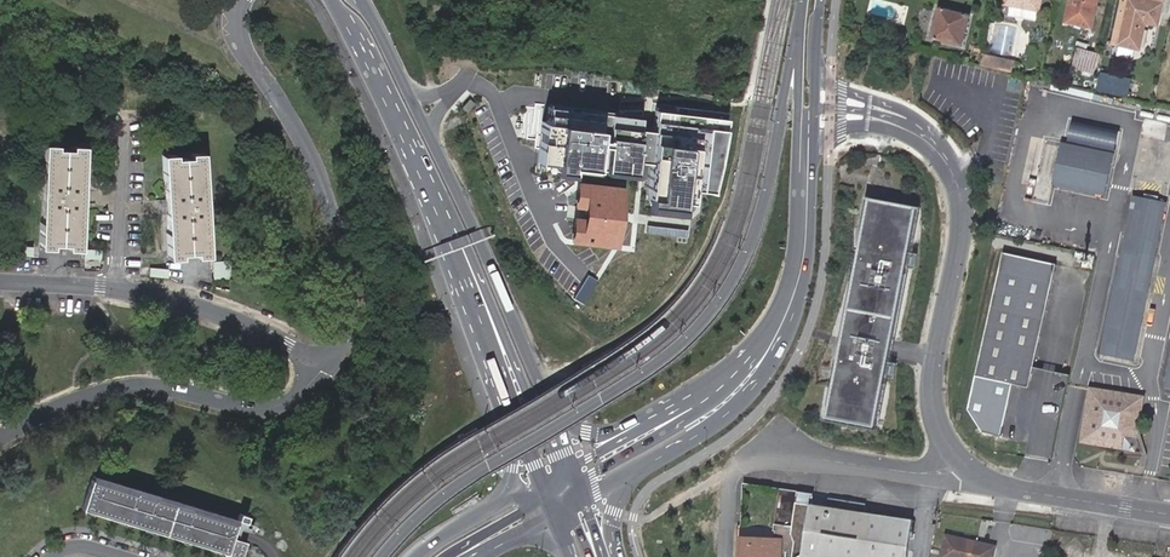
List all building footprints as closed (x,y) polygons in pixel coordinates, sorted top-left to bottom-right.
[(1033,13),(1035,0),(1004,0),(1003,6),(1010,8),(1033,13)] [(1033,13),(1038,14),(1042,0),(1035,0),(1033,13)] [(1099,0),(1071,0),(1064,29),(1091,35),(1099,0)] [(933,38),(965,45),(973,12),(941,5),(933,38)] [(1006,20),(1010,8),(1003,6),(1000,19),(1006,20)] [(1157,33),(1162,13),(1127,6),(1117,53),(1119,53),(1134,57),(1139,58),(1145,30),(1157,33)] [(982,65),(1014,70),(1016,58),(984,53),(982,65)] [(1132,65),(1134,57),(1119,53),(1116,64),(1129,67),(1132,65)] [(1094,83),(1099,63),(1076,58),(1071,77),(1094,83)] [(1130,96),(1134,80),(1110,75),(1107,91),(1130,96)] [(673,113),(655,111),(644,199),(653,200),(652,212),(690,217),(691,205),(698,206),(699,192),(717,194),(725,130),(726,131),(727,120),(722,119),(723,112),(674,106),(673,113)] [(642,117),(544,107),(537,165),(564,167),(563,177),(580,179),(581,171),(640,178),(644,142),(642,142),(643,131),(640,131),(642,117)] [(76,248),(83,145),(69,144),(68,149),(53,148),(54,143),(42,141),(35,244),(48,246),(48,242),(62,243),(62,247),(76,248)] [(1113,194),(1119,151),(1065,143),(1059,185),(1113,194)] [(203,253),(198,151),(184,152),(184,156),(168,157),(168,153),(157,153),(162,255),(174,254),(174,250),(189,250),(189,254),(203,253)] [(1029,200),(1038,201),(1039,181),(1031,181),(1029,200)] [(610,242),(616,188),(576,183),(569,237),(610,242)] [(1123,253),(1156,260),(1168,203),(1134,196),(1122,253),(1123,253)] [(922,208),(871,199),(832,419),(883,428),(922,208)] [(9,252),(27,253),(27,244),(10,243),(9,252)] [(81,248),(80,259),(97,260),(98,250),(81,248)] [(1061,265),(1007,253),(979,376),(1032,389),(1061,265)] [(1123,253),(1114,291),(1147,300),(1156,260),(1123,253)] [(208,258),(209,276),(227,275),(226,257),(208,258)] [(143,274),(161,276),(162,267),(144,265),(143,274)] [(586,303),(598,279),(588,274),(575,297),(586,303)] [(1147,300),(1114,291),(1101,358),(1102,359),(1128,364),(1134,365),(1147,300)] [(1128,364),(1102,359),(1101,366),(1127,371),(1128,364)] [(1136,452),(1138,440),(1121,437),(1125,428),(1132,416),(1138,402),(1139,402),(1140,398),(1136,398),(1136,399),(1093,392),(1093,391),(1090,390),(1090,394),(1091,394),(1088,413),(1086,413),(1086,416),(1087,416),(1084,436),(1082,435),(1081,440),(1085,441),(1086,440),(1119,445),(1118,449),(1136,452)] [(1028,426),(1030,401),(1016,400),(1015,413),(1020,413),(1020,426),(1028,426)] [(231,517),(85,474),(76,505),(222,548),(231,517)] [(914,520),(863,515),(864,508),(827,504),(827,511),(821,511),(800,508),(796,507),(797,497),(779,495),(776,533),(794,534),(797,544),(741,541),(740,556),(911,556),(914,520)] [(240,516),(242,510),(234,507),(232,514),(240,516)] [(237,555),(242,538),(233,535),(228,553),(237,555)] [(984,544),(946,536),(941,556),(992,556),(993,551),(983,548),(984,544)]
